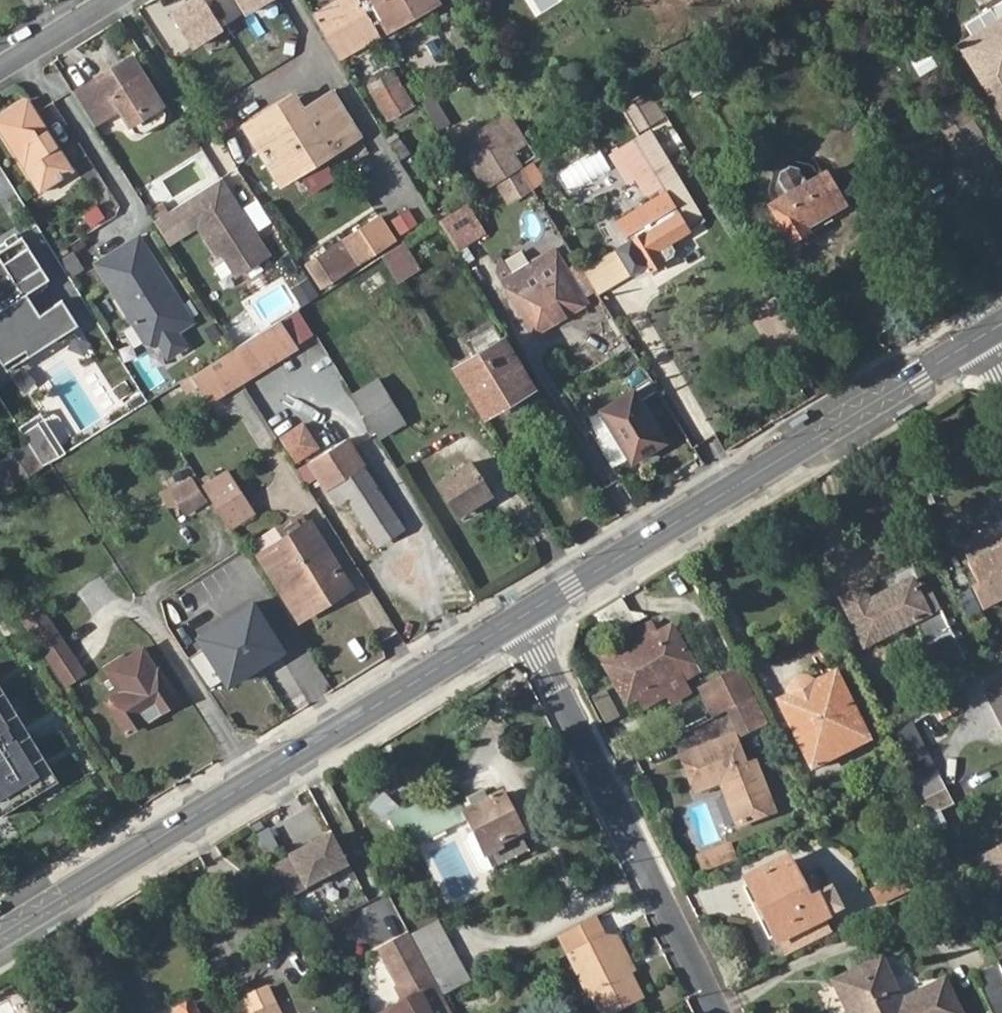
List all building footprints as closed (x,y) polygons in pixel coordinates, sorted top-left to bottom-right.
[(168,10),(191,48),(221,29),(204,0),(184,0),(168,10)] [(246,15),(270,0),(237,0),(246,15)] [(312,14),(338,57),(379,32),(377,28),(361,0),(337,0),(312,14)] [(377,28),(426,0),(361,0),(377,28)] [(959,43),(1001,114),(1001,17),(959,43)] [(928,48),(909,56),(918,75),(936,67),(928,48)] [(165,112),(130,56),(72,92),(93,124),(119,107),(134,132),(141,133),(164,119),(165,112)] [(370,83),(375,90),(372,92),(389,117),(414,102),(398,76),(396,78),(390,70),(384,68),(373,75),(370,83)] [(940,96),(947,107),(961,97),(955,87),(940,96)] [(285,111),(251,133),(262,152),(278,142),(285,153),(270,163),(282,184),(359,136),(333,93),(304,112),(290,120),(285,111)] [(420,102),(439,128),(451,120),(432,93),(420,102)] [(625,103),(635,130),(657,121),(648,95),(625,103)] [(247,126),(251,133),(285,111),(290,120),(304,112),(295,97),(247,126)] [(46,130),(26,101),(0,118),(0,128),(39,190),(71,169),(50,138),(42,144),(37,135),(46,130)] [(504,116),(457,146),(485,190),(517,169),(504,149),(519,139),(504,116)] [(50,138),(46,130),(37,135),(42,144),(50,138)] [(770,189),(776,201),(819,175),(812,164),(792,159),(775,169),(770,189)] [(846,203),(826,171),(819,175),(776,201),(771,204),(793,240),(810,230),(808,226),(846,203)] [(231,194),(194,218),(213,248),(220,250),(236,274),(269,253),(257,235),(252,234),(249,230),(251,224),(231,194)] [(629,243),(618,250),(633,274),(644,267),(648,274),(666,263),(658,251),(690,232),(667,195),(618,224),(629,243)] [(813,234),(850,210),(846,203),(808,226),(810,230),(813,234)] [(437,221),(453,247),(478,232),(462,205),(437,221)] [(401,232),(417,225),(409,209),(394,216),(401,232)] [(357,232),(342,241),(356,264),(371,255),(357,232)] [(138,233),(95,261),(148,349),(193,321),(138,233)] [(5,366),(76,320),(60,295),(38,310),(26,293),(49,278),(22,237),(8,245),(6,241),(0,245),(0,358),(5,366)] [(320,287),(356,264),(342,241),(306,264),(320,287)] [(403,242),(381,257),(398,282),(420,266),(403,242)] [(549,249),(502,276),(534,332),(581,305),(549,249)] [(595,282),(622,274),(616,253),(589,260),(595,282)] [(296,308),(281,317),(298,345),(313,336),(296,308)] [(223,354),(238,378),(292,345),(278,321),(223,354)] [(530,387),(502,341),(456,369),(485,414),(530,387)] [(207,397),(238,378),(223,354),(192,374),(207,397)] [(352,395),(378,437),(402,421),(377,378),(352,395)] [(653,379),(601,410),(632,462),(665,442),(641,402),(660,391),(653,379)] [(295,464),(321,448),(302,420),(277,436),(295,464)] [(36,424),(21,433),(42,467),(58,458),(36,424)] [(310,460),(337,504),(347,497),(376,542),(402,526),(346,438),(310,460)] [(470,464),(440,482),(460,516),(490,497),(470,464)] [(228,472),(203,486),(229,526),(253,511),(228,472)] [(189,475),(161,494),(179,520),(207,500),(189,475)] [(258,555),(298,618),(348,586),(308,523),(298,530),(293,523),(279,531),(284,539),(258,555)] [(1001,597),(1001,536),(996,525),(980,533),(989,551),(999,572),(985,579),(996,600),(1001,597)] [(989,551),(980,533),(962,542),(970,560),(989,551)] [(926,647),(951,635),(940,611),(930,616),(913,582),(870,604),(864,590),(841,602),(865,649),(914,624),(926,647)] [(280,651),(248,600),(195,633),(226,684),(280,651)] [(28,625),(34,635),(49,625),(43,615),(28,625)] [(34,635),(55,667),(73,655),(52,623),(49,625),(34,635)] [(652,637),(605,665),(627,701),(636,696),(676,672),(681,681),(696,672),(670,627),(652,637)] [(647,629),(600,657),(605,665),(652,637),(647,629)] [(142,641),(100,668),(115,692),(102,701),(124,736),(180,701),(142,641)] [(205,688),(217,682),(201,649),(189,654),(205,688)] [(636,696),(642,707),(663,695),(668,703),(686,692),(680,681),(681,681),(676,672),(636,696)] [(741,673),(719,684),(732,711),(755,700),(741,673)] [(808,682),(787,693),(792,701),(781,706),(812,770),(861,745),(845,712),(849,710),(834,679),(812,690),(808,682)] [(719,684),(699,693),(712,720),(732,711),(719,684)] [(57,780),(0,686),(0,815),(57,780)] [(988,694),(1001,722),(1001,686),(988,694)] [(732,711),(744,736),(768,726),(755,700),(732,711)] [(745,769),(734,738),(681,759),(694,794),(722,784),(726,782),(731,794),(726,795),(738,828),(773,815),(755,765),(745,769)] [(936,773),(909,786),(917,803),(944,790),(936,773)] [(726,782),(722,784),(726,795),(731,794),(726,782)] [(464,811),(450,784),(400,808),(387,815),(388,818),(404,850),(468,818),(464,811)] [(532,850),(502,791),(490,797),(486,789),(469,796),(474,805),(464,811),(468,818),(494,870),(532,850)] [(944,790),(917,803),(925,818),(952,805),(944,790)] [(400,808),(383,792),(370,806),(385,821),(388,818),(387,815),(400,808)] [(328,834),(269,866),(288,900),(347,867),(328,834)] [(976,859),(981,867),(988,863),(1001,884),(1001,846),(976,859)] [(729,847),(699,859),(705,873),(735,861),(729,847)] [(787,864),(746,884),(775,943),(816,922),(825,917),(813,892),(804,896),(787,864)] [(558,936),(568,954),(577,949),(603,936),(594,918),(558,936)] [(816,922),(775,943),(784,960),(825,939),(816,922)] [(579,977),(589,999),(593,996),(601,1012),(616,1012),(642,1000),(629,974),(624,965),(630,962),(617,936),(603,936),(577,949),(584,963),(579,977)] [(408,937),(380,951),(399,987),(407,1003),(404,1005),(388,1012),(429,1012),(420,996),(436,988),(408,937)] [(468,982),(445,940),(419,953),(442,996),(468,982)] [(568,954),(579,977),(584,963),(577,949),(568,954)] [(877,961),(832,984),(847,1012),(950,1012),(936,984),(899,1003),(877,961)] [(635,971),(630,962),(624,965),(629,974),(635,971)] [(990,1012),(1001,1012),(1001,975),(996,963),(971,975),(990,1012)] [(407,1003),(399,987),(396,989),(404,1005),(407,1003)] [(193,1003),(175,1011),(175,1012),(198,1012),(193,1003)]
